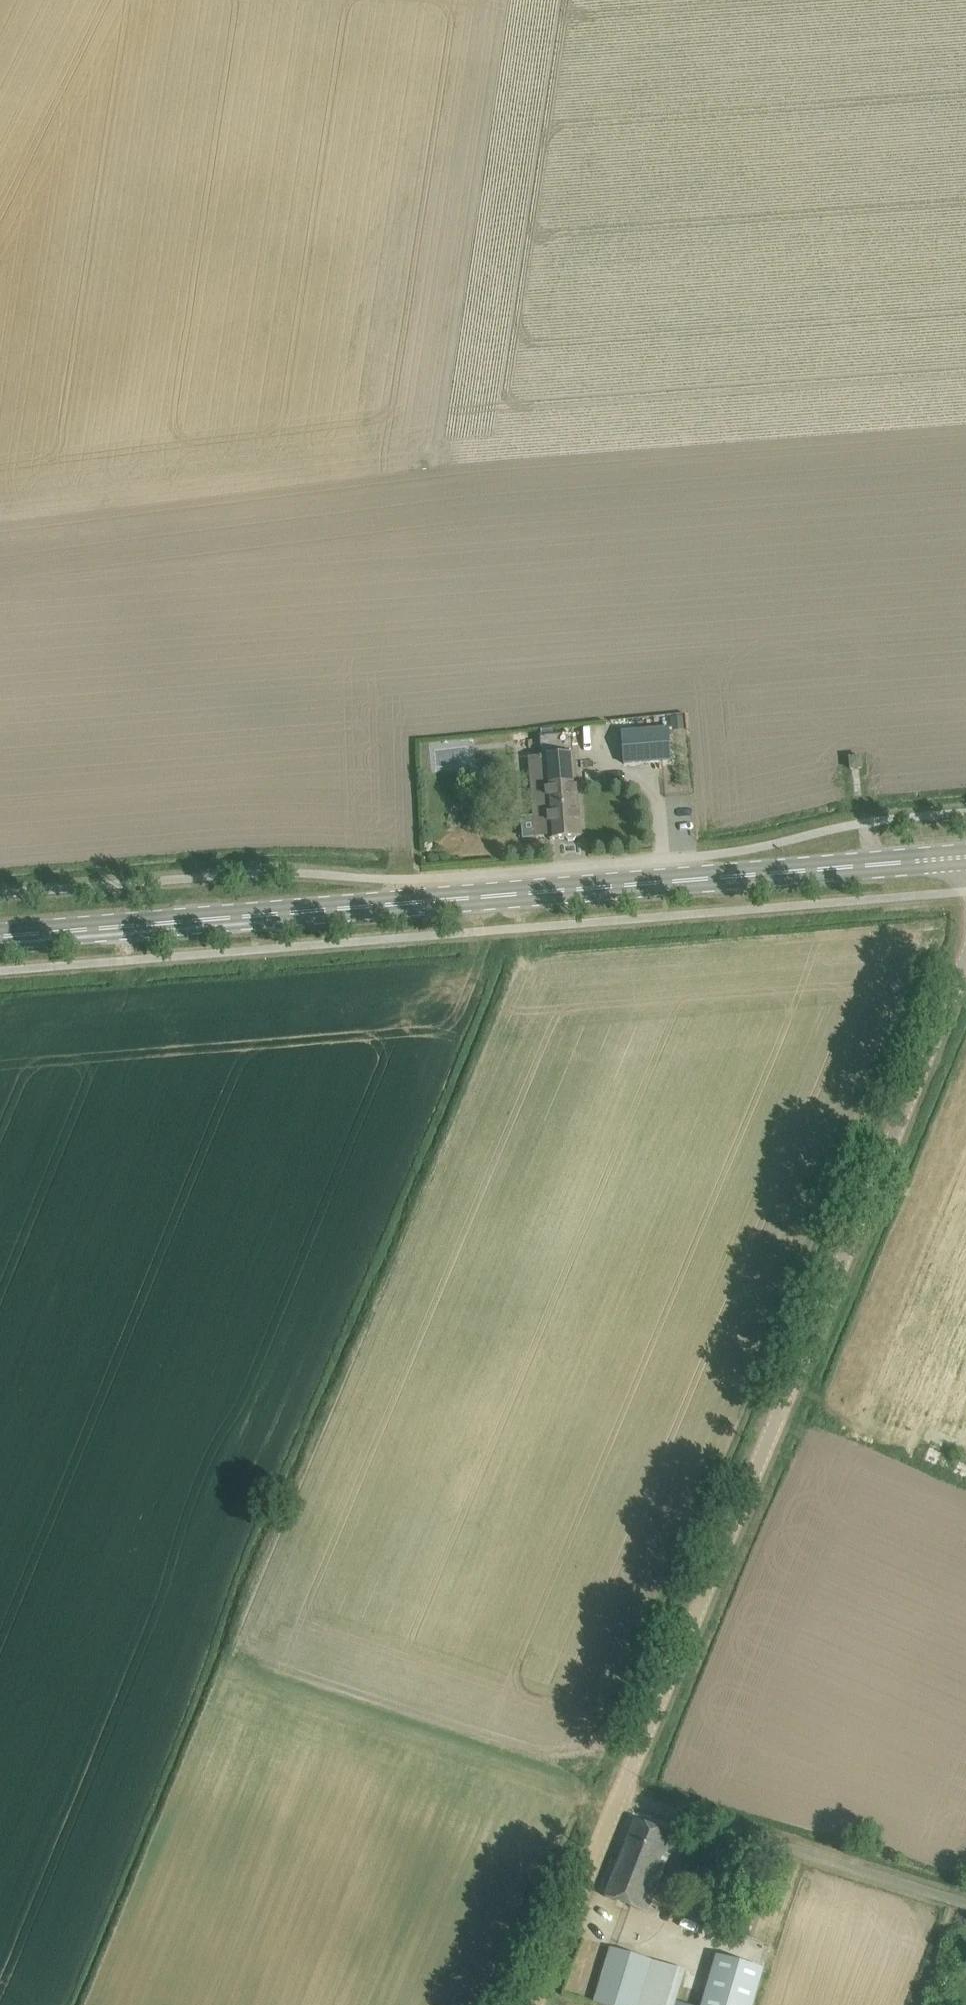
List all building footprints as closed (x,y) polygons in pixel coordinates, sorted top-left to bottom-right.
[(683,717),(671,718),(672,729),(684,728),(683,717)] [(668,727),(621,731),(624,765),(671,761),(668,727)] [(574,754),(572,734),(541,735),(542,757),(530,758),(534,817),(548,816),(550,840),(581,838),(574,754)] [(861,757),(850,758),(851,769),(862,768),(861,757)] [(666,1853),(674,1835),(635,1820),(605,1897),(624,1904),(647,1913),(670,1855),(666,1853)] [(612,1946),(596,2001),(609,2004),(676,2004),(687,1968),(612,1946)] [(763,1969),(717,1957),(703,2004),(753,2004),(763,1969)]
